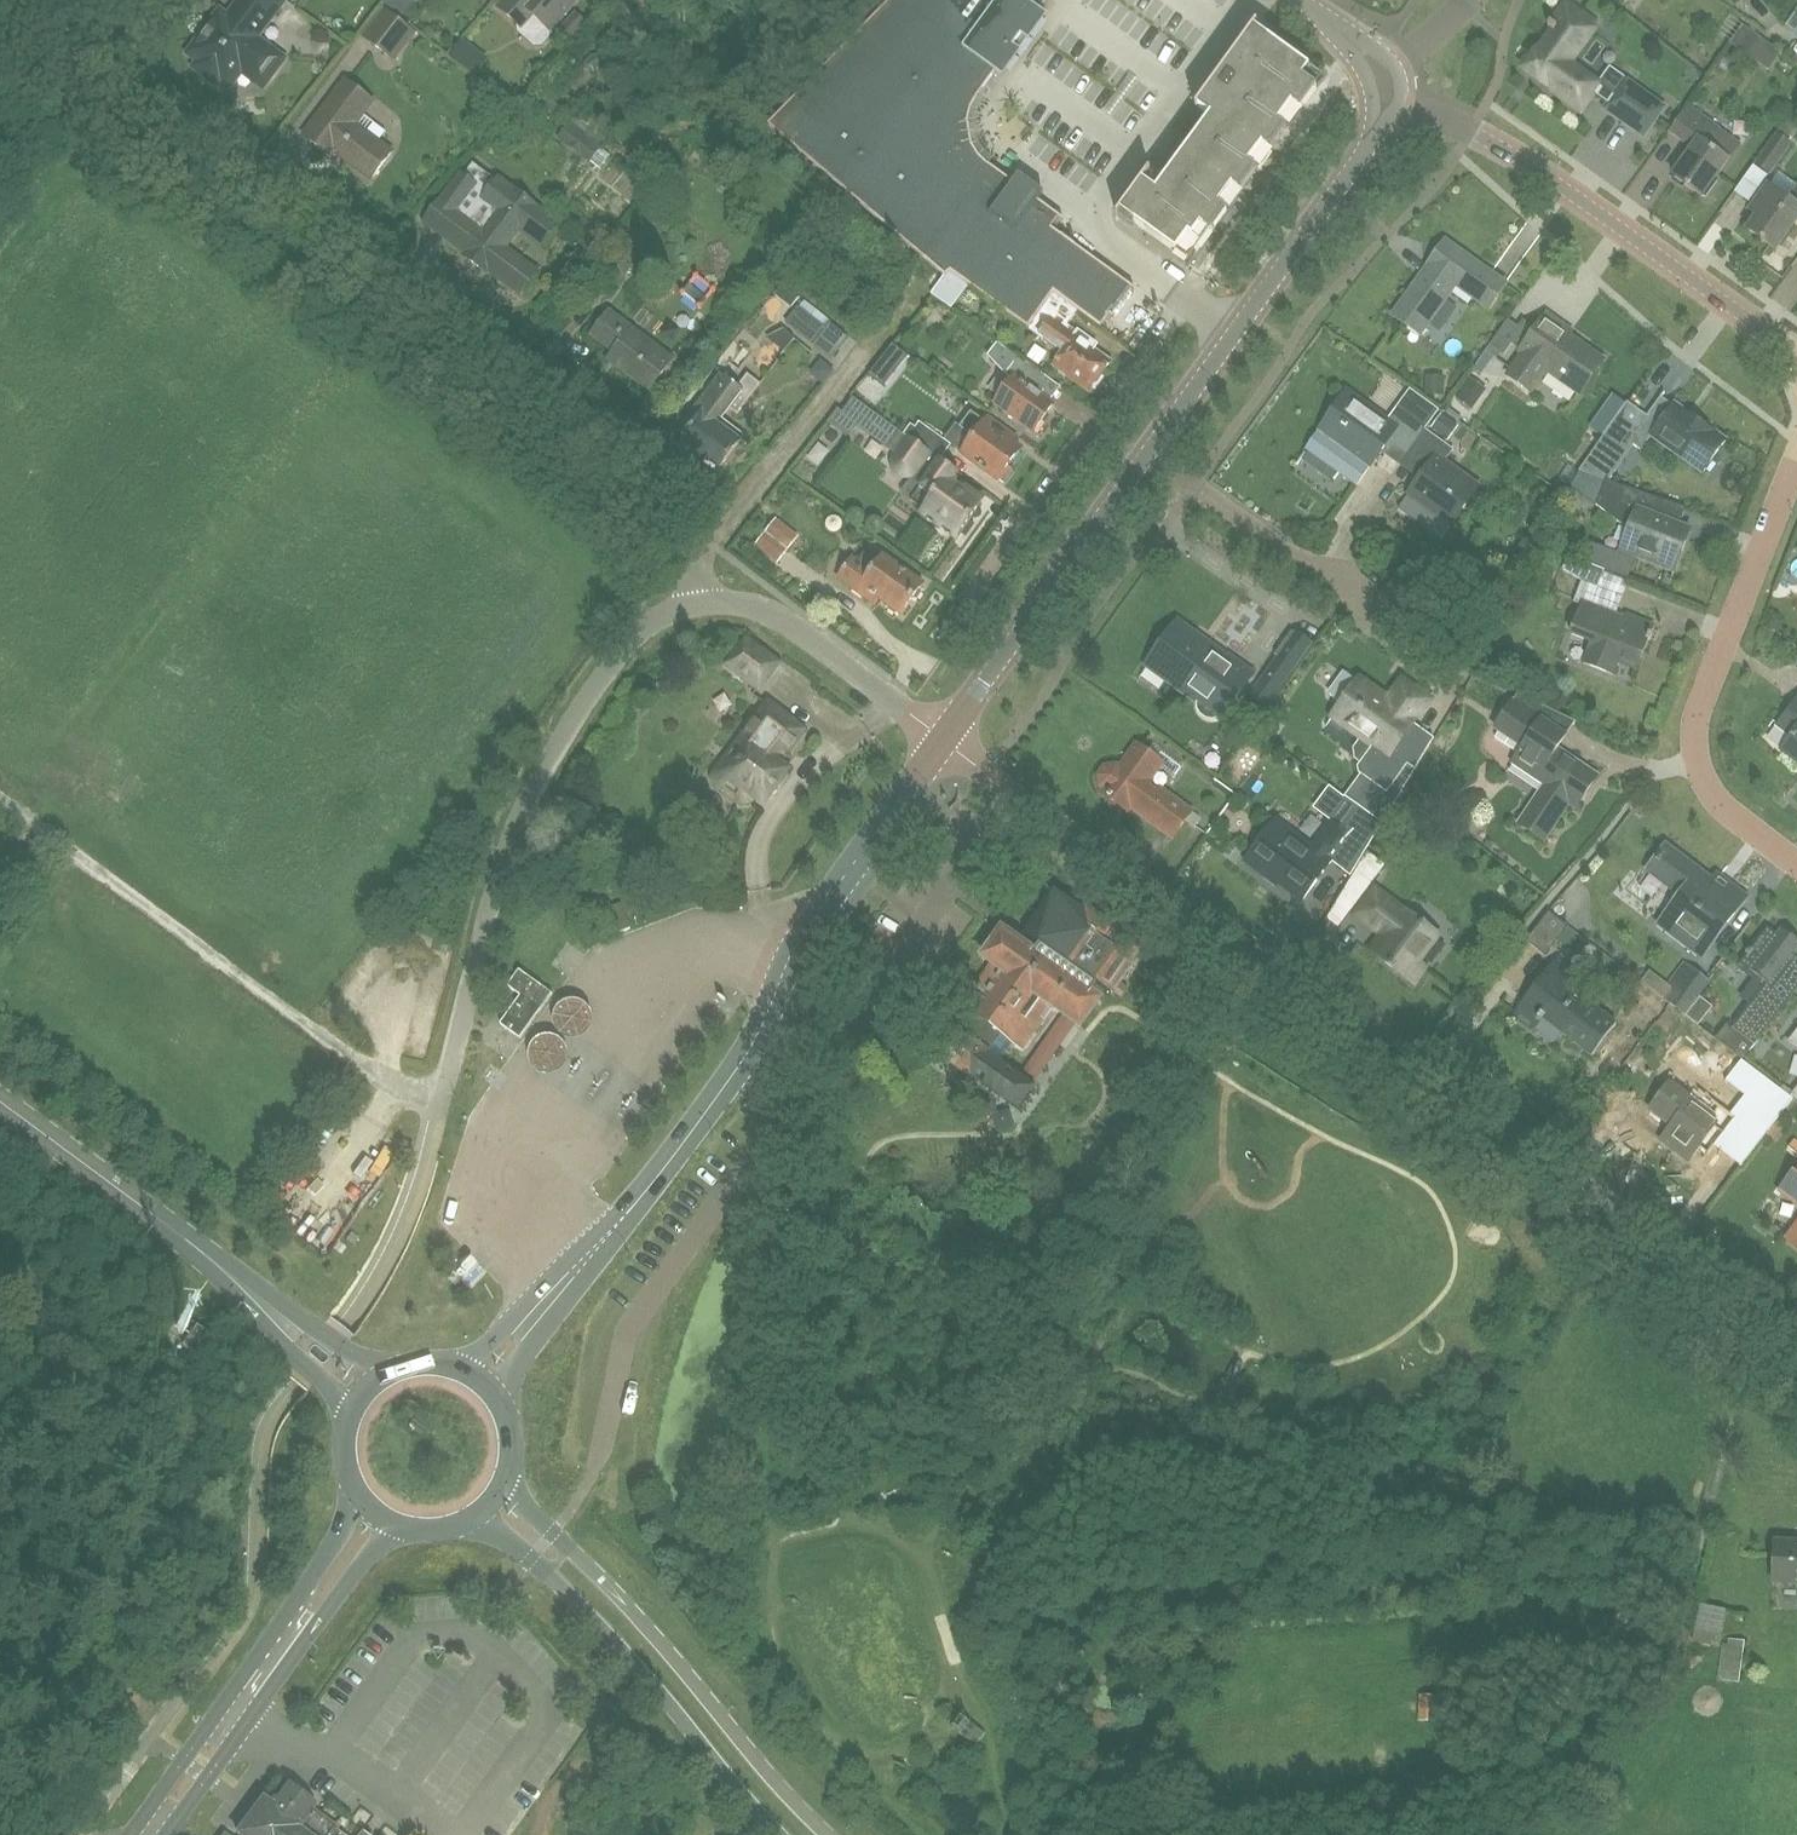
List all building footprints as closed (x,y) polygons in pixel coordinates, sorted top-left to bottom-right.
[(216,85),(221,79),(231,87),(242,73),(263,89),(285,61),(257,39),(283,5),(276,0),(243,0),(244,1),(230,19),(221,12),(189,55),(200,63),(195,69),(216,85)] [(384,8),(402,22),(420,0),(390,0),(384,8)] [(499,8),(521,27),(533,13),(551,29),(577,0),(506,0),(499,8)] [(769,126),(924,258),(990,166),(989,165),(980,157),(973,146),(969,121),(972,109),(978,98),(997,72),(965,49),(1002,0),(894,0),(769,126)] [(1022,37),(1030,42),(1048,17),(1041,11),(1049,0),(1002,0),(965,49),(997,72),(1004,77),(1022,53),(1015,48),(1022,37)] [(1524,71),(1540,82),(1567,102),(1569,99),(1582,109),(1593,95),(1609,106),(1607,108),(1644,135),(1663,108),(1626,82),(1616,96),(1598,83),(1570,63),(1586,40),(1584,39),(1595,23),(1566,2),(1548,27),(1553,30),(1524,71)] [(395,64),(417,34),(402,22),(384,8),(361,37),(374,47),(395,64)] [(1784,26),(1796,36),(1796,9),(1784,26)] [(577,15),(564,29),(573,37),(586,23),(577,15)] [(1744,29),(1731,47),(1769,74),(1782,56),(1744,29)] [(1145,181),(1121,215),(1134,225),(1176,256),(1183,246),(1196,256),(1301,113),(1300,112),(1317,89),(1323,80),(1311,71),(1270,42),(1255,31),(1198,109),(1211,119),(1200,134),(1187,152),(1186,154),(1171,174),(1159,191),(1145,181)] [(463,39),(447,57),(475,79),(490,61),(463,39)] [(1608,69),(1598,83),(1616,96),(1626,82),(1608,69)] [(318,147),(332,157),(335,152),(372,180),(392,154),(356,126),(374,102),(346,82),(305,137),(318,147)] [(1672,176),(1704,200),(1718,181),(1730,164),(1727,162),(1739,145),(1688,108),(1670,133),(1692,148),(1672,176)] [(1786,141),(1796,127),(1788,120),(1777,135),(1786,141)] [(557,139),(590,164),(602,147),(570,122),(557,139)] [(1774,169),(1791,145),(1786,141),(1777,135),(1756,164),(1770,174),(1774,169)] [(1770,174),(1756,164),(1735,193),(1751,205),(1772,176),(1770,174)] [(990,166),(924,258),(947,277),(952,273),(971,286),(1030,329),(1055,294),(1077,313),(1078,312),(1101,328),(1110,315),(1114,318),(1135,289),(1052,229),(1059,218),(1063,221),(1064,220),(1039,201),(1045,193),(1018,174),(1013,182),(1007,178),(990,166)] [(486,272),(489,269),(521,294),(538,272),(505,248),(520,228),(543,245),(559,223),(536,206),(536,205),(514,189),(499,178),(487,194),(476,185),(461,173),(442,200),(441,200),(425,221),(441,233),(467,253),(465,256),(486,272)] [(1769,187),(1788,201),(1796,189),(1796,186),(1779,173),(1769,187)] [(1757,218),(1748,231),(1775,250),(1796,218),(1796,189),(1788,201),(1769,187),(1754,208),(1750,213),(1757,218)] [(1420,335),(1455,285),(1475,299),(1489,308),(1506,284),(1490,273),(1445,242),(1442,247),(1419,280),(1394,316),(1420,335)] [(952,273),(947,277),(933,295),(954,310),(971,286),(952,273)] [(1068,326),(1077,313),(1055,294),(1030,329),(1046,341),(1045,342),(1064,355),(1056,366),(1090,391),(1092,388),(1096,390),(1104,379),(1101,376),(1110,363),(1094,351),(1097,347),(1068,326)] [(597,302),(583,322),(608,340),(598,353),(617,367),(635,380),(653,393),(677,361),(597,302)] [(826,329),(799,308),(787,323),(813,344),(832,361),(849,339),(830,323),(826,329)] [(1537,329),(1521,352),(1520,353),(1523,354),(1508,375),(1532,391),(1542,377),(1540,376),(1544,370),(1579,394),(1603,360),(1568,336),(1559,329),(1562,324),(1548,314),(1537,329)] [(1521,352),(1537,329),(1523,319),(1518,328),(1506,319),(1470,369),(1482,377),(1494,360),(1497,362),(1501,356),(1504,358),(1512,347),(1520,353),(1521,352)] [(768,338),(787,353),(797,339),(786,330),(768,338)] [(1053,408),(1055,405),(1053,403),(1038,392),(1047,379),(1029,365),(1000,343),(989,356),(1007,375),(1014,380),(996,404),(1035,432),(1053,408)] [(885,390),(910,357),(893,345),(869,377),(885,390)] [(727,408),(736,414),(760,384),(748,375),(738,388),(723,376),(686,423),(693,428),(684,441),(720,469),(745,438),(719,418),(727,408)] [(1038,392),(1053,403),(1063,390),(1047,379),(1038,392)] [(1471,379),(1454,401),(1471,413),(1488,391),(1471,379)] [(1408,456),(1425,431),(1398,411),(1389,423),(1362,404),(1347,393),(1307,449),(1344,476),(1343,477),(1351,483),(1356,487),(1388,442),(1408,456)] [(1627,402),(1609,428),(1635,446),(1641,451),(1652,436),(1703,473),(1726,441),(1695,419),(1688,414),(1675,405),(1674,406),(1660,396),(1646,416),(1627,402)] [(878,415),(856,399),(847,411),(842,407),(831,422),(851,437),(858,426),(865,432),(878,415)] [(1428,402),(1417,418),(1429,426),(1440,410),(1428,402)] [(1425,431),(1447,446),(1462,425),(1441,410),(1440,410),(1429,426),(1425,431)] [(1014,470),(1010,467),(1022,451),(1014,445),(1018,440),(989,419),(986,423),(972,413),(961,428),(975,438),(964,454),(1004,484),(1014,470)] [(924,511),(944,525),(943,527),(944,530),(946,533),(950,535),(953,534),(955,533),(960,537),(982,507),(951,484),(959,474),(942,461),(931,453),(905,435),(878,415),(865,432),(895,454),(893,457),(892,459),(891,463),(891,467),(892,470),(894,473),(895,474),(899,477),(903,479),(905,479),(910,478),(913,477),(916,474),(912,480),(922,488),(912,501),(925,510),(924,511)] [(905,435),(931,453),(942,439),(921,423),(917,428),(912,425),(905,435)] [(953,446),(964,454),(975,438),(961,428),(958,426),(946,442),(953,446)] [(1579,471),(1611,482),(1635,446),(1609,428),(1579,471)] [(1447,446),(1425,431),(1408,456),(1427,469),(1419,480),(1409,495),(1451,526),(1479,487),(1446,464),(1455,452),(1447,446)] [(931,453),(942,461),(953,446),(946,442),(942,439),(931,453)] [(1570,484),(1601,507),(1611,482),(1579,471),(1570,484)] [(1654,516),(1659,499),(1611,482),(1601,507),(1629,529),(1623,544),(1640,551),(1637,557),(1675,572),(1687,541),(1691,530),(1681,526),(1654,516)] [(1654,516),(1681,526),(1688,509),(1659,499),(1654,516)] [(759,539),(773,514),(760,507),(746,532),(759,539)] [(799,537),(776,519),(755,547),(778,565),(788,551),(799,537)] [(1628,585),(1636,562),(1575,539),(1566,561),(1603,575),(1628,585)] [(836,580),(848,589),(851,588),(868,601),(872,594),(883,602),(902,617),(924,587),(893,564),(882,557),(869,547),(861,559),(854,555),(836,580)] [(1562,571),(1581,582),(1597,590),(1603,575),(1566,561),(1562,571)] [(1572,605),(1581,609),(1583,604),(1617,616),(1628,585),(1603,575),(1597,590),(1581,582),(1572,605)] [(1617,616),(1583,604),(1581,609),(1571,636),(1591,644),(1584,664),(1613,675),(1617,664),(1636,671),(1642,655),(1653,625),(1634,618),(1632,622),(1617,616)] [(1222,720),(1254,675),(1240,664),(1238,666),(1178,623),(1147,666),(1200,704),(1200,708),(1201,712),(1203,716),(1207,718),(1211,720),(1215,719),(1219,718),(1222,720)] [(1265,715),(1314,646),(1295,633),(1261,680),(1246,701),(1265,715)] [(746,680),(762,692),(781,666),(749,641),(729,667),(746,680)] [(1357,804),(1383,823),(1404,789),(1416,770),(1393,753),(1414,724),(1431,700),(1418,691),(1403,711),(1393,704),(1359,679),(1357,681),(1347,674),(1341,674),(1330,689),(1331,695),(1342,703),(1332,716),(1362,738),(1373,746),(1359,765),(1358,767),(1359,773),(1361,775),(1373,783),(1357,804)] [(1537,718),(1544,707),(1519,695),(1504,717),(1492,735),(1519,753),(1515,759),(1548,781),(1520,822),(1545,839),(1571,801),(1577,805),(1597,776),(1556,748),(1564,737),(1537,718)] [(1796,703),(1778,727),(1791,736),(1782,748),(1796,759),(1796,702),(1796,703)] [(771,706),(714,782),(749,809),(758,797),(767,804),(789,775),(784,771),(792,760),(789,757),(806,733),(771,706)] [(1537,718),(1564,737),(1574,722),(1544,707),(1537,718)] [(1435,740),(1414,724),(1393,753),(1416,770),(1435,740)] [(1156,745),(1150,753),(1137,744),(1120,768),(1118,767),(1116,766),(1114,766),(1112,766),(1110,766),(1108,767),(1106,768),(1104,770),(1103,771),(1102,773),(1101,775),(1100,777),(1100,780),(1101,782),(1102,784),(1103,786),(1104,787),(1106,789),(1103,793),(1129,811),(1132,807),(1159,827),(1173,837),(1192,811),(1169,795),(1161,789),(1158,793),(1147,785),(1160,767),(1177,780),(1186,767),(1156,745)] [(1376,836),(1383,823),(1357,804),(1329,784),(1312,808),(1330,821),(1349,836),(1330,861),(1332,863),(1352,877),(1369,848),(1376,836)] [(1349,836),(1330,821),(1311,847),(1276,820),(1245,862),(1265,877),(1267,875),(1303,902),(1332,863),(1330,861),(1349,836)] [(1649,870),(1679,894),(1657,923),(1693,950),(1700,956),(1744,899),(1728,886),(1724,890),(1667,847),(1649,870)] [(1388,863),(1369,848),(1352,877),(1325,921),(1338,932),(1353,912),(1388,863)] [(1111,995),(1142,951),(1054,890),(1017,942),(1003,932),(984,958),(994,964),(978,987),(986,993),(973,1012),(974,1013),(973,1014),(963,1007),(955,1001),(948,1010),(942,1019),(957,1030),(957,1031),(955,1030),(938,1054),(971,1078),(972,1078),(1019,1111),(1036,1087),(1001,1062),(1015,1042),(1024,1049),(1054,1007),(1080,1026),(1099,1000),(1091,994),(1097,985),(1111,995)] [(1438,933),(1425,924),(1407,910),(1406,912),(1377,890),(1358,916),(1370,925),(1371,923),(1392,938),(1379,955),(1415,983),(1427,967),(1418,960),(1438,933)] [(1550,913),(1531,936),(1551,951),(1569,927),(1550,913)] [(1732,1029),(1754,1046),(1796,990),(1796,958),(1793,955),(1796,951),(1796,949),(1796,939),(1782,928),(1777,936),(1767,928),(1750,950),(1749,949),(1746,954),(1747,955),(1737,967),(1738,968),(1741,964),(1767,984),(1732,1029)] [(1619,1024),(1580,994),(1590,980),(1559,957),(1515,1014),(1536,1029),(1545,1018),(1566,1034),(1594,1055),(1619,1024)] [(1699,997),(1711,982),(1691,968),(1684,962),(1664,987),(1671,992),(1664,1001),(1670,1006),(1685,1017),(1699,997)] [(521,997),(501,1025),(520,1039),(552,994),(519,970),(507,987),(514,992),(521,997)] [(1641,983),(1664,1001),(1671,992),(1664,987),(1648,975),(1641,983)] [(1685,1017),(1701,1029),(1715,1010),(1699,997),(1685,1017)] [(555,1010),(554,1016),(555,1022),(557,1028),(562,1032),(567,1035),(574,1035),(580,1034),(585,1031),(589,1026),(591,1020),(591,1014),(589,1008),(585,1003),(580,999),(574,998),(568,998),(562,1001),(558,1005),(555,1010)] [(1662,1017),(1677,1028),(1685,1018),(1684,1017),(1670,1006),(1662,1017)] [(1732,1029),(1729,1026),(1717,1041),(1743,1061),(1754,1046),(1732,1029)] [(529,1046),(528,1052),(529,1058),(532,1064),(536,1068),(542,1070),(548,1071),(554,1070),(560,1066),(563,1062),(566,1056),(566,1049),(564,1044),(560,1039),(555,1035),(549,1034),(542,1034),(537,1037),(532,1041),(529,1046)] [(1727,1111),(1703,1092),(1707,1087),(1682,1067),(1671,1081),(1673,1082),(1650,1111),(1672,1128),(1663,1140),(1690,1161),(1710,1134),(1728,1147),(1745,1125),(1727,1111)] [(1763,1138),(1793,1099),(1790,1097),(1757,1072),(1727,1111),(1745,1125),(1763,1138)] [(1796,1175),(1786,1189),(1796,1197),(1796,1174),(1796,1175)] [(1789,1238),(1796,1244),(1796,1228),(1789,1238)] [(360,1237),(351,1231),(345,1240),(354,1246),(360,1237)] [(208,1334),(196,1326),(182,1345),(194,1354),(208,1334)] [(1775,1543),(1773,1582),(1796,1583),(1796,1544),(1775,1543)] [(1700,1604),(1695,1640),(1718,1643),(1723,1607),(1700,1604)] [(1745,1642),(1724,1639),(1717,1679),(1722,1680),(1722,1681),(1739,1683),(1745,1642)] [(1438,1696),(1422,1696),(1421,1722),(1438,1723),(1438,1696)] [(1475,1732),(1472,1732),(1454,1732),(1454,1744),(1472,1744),(1475,1744),(1475,1732)] [(337,1830),(338,1829),(313,1811),(316,1806),(284,1784),(269,1805),(264,1801),(239,1834),(344,1834),(337,1830)]
